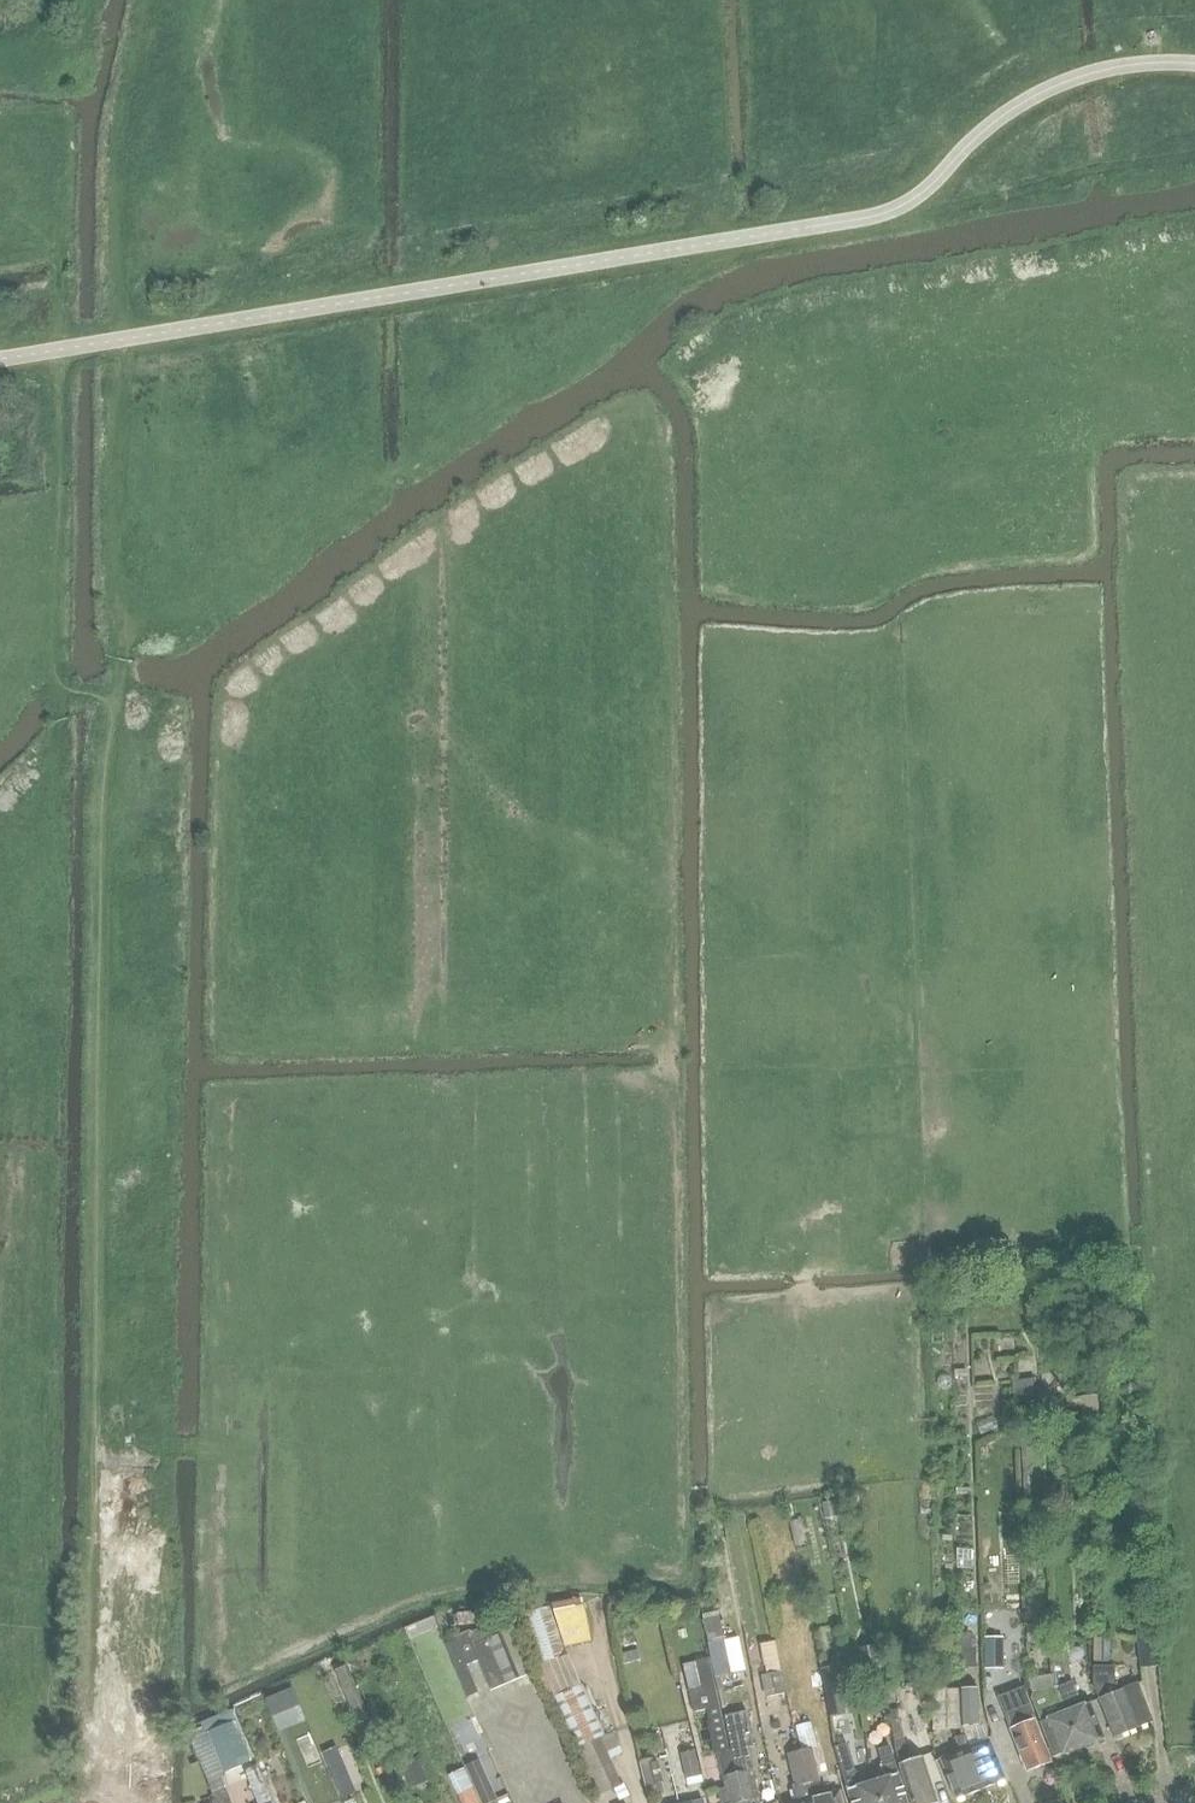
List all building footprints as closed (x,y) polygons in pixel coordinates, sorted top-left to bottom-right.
[(943,1329),(931,1329),(932,1343),(943,1342),(943,1329)] [(1035,1379),(1021,1380),(1022,1403),(1036,1402),(1035,1379)] [(1045,1448),(1027,1449),(1030,1502),(1048,1501),(1045,1448)] [(835,1500),(821,1503),(824,1520),(838,1517),(835,1500)] [(799,1520),(790,1522),(795,1547),(804,1545),(799,1520)] [(582,1606),(581,1599),(551,1605),(553,1612),(582,1606)] [(582,1606),(553,1612),(564,1648),(590,1643),(582,1606)] [(548,1608),(518,1617),(534,1666),(564,1657),(548,1608)] [(719,1618),(703,1621),(708,1642),(724,1638),(719,1618)] [(1156,1622),(1137,1624),(1142,1668),(1160,1666),(1156,1622)] [(508,1683),(489,1638),(484,1628),(456,1639),(467,1666),(480,1661),(492,1690),(508,1683)] [(489,1638),(508,1683),(533,1672),(514,1628),(489,1638)] [(1094,1638),(1094,1662),(1110,1662),(1110,1638),(1094,1638)] [(985,1639),(985,1670),(1003,1670),(1003,1639),(985,1639)] [(467,1698),(478,1693),(466,1666),(455,1640),(445,1644),(467,1698)] [(724,1640),(708,1644),(716,1678),(731,1674),(724,1640)] [(1068,1643),(1052,1645),(1055,1677),(1070,1676),(1068,1657),(1069,1657),(1068,1643)] [(876,1646),(859,1649),(863,1678),(880,1676),(876,1646)] [(980,1648),(956,1649),(957,1668),(980,1668),(980,1648)] [(637,1650),(621,1655),(624,1665),(640,1661),(637,1650)] [(717,1754),(725,1789),(719,1791),(721,1802),(744,1802),(732,1750),(730,1751),(728,1751),(710,1658),(695,1661),(698,1675),(679,1678),(688,1715),(707,1710),(710,1722),(707,1722),(714,1754),(717,1754)] [(348,1665),(335,1671),(358,1724),(371,1719),(348,1665)] [(1093,1666),(1092,1684),(1114,1737),(1152,1722),(1136,1683),(1117,1691),(1114,1684),(1114,1666),(1093,1666)] [(835,1667),(821,1670),(831,1718),(845,1715),(835,1667)] [(782,1673),(760,1677),(765,1698),(786,1694),(782,1673)] [(1031,1699),(1040,1723),(1054,1758),(1078,1748),(1065,1713),(1056,1688),(1057,1688),(1054,1675),(1028,1679),(1030,1693),(1033,1692),(1031,1699)] [(1065,1713),(1078,1748),(1079,1749),(1104,1739),(1089,1702),(1083,1705),(1074,1681),(1057,1688),(1056,1688),(1065,1713)] [(604,1736),(582,1686),(552,1700),(575,1748),(573,1749),(597,1798),(615,1790),(620,1801),(631,1796),(625,1783),(622,1785),(609,1758),(622,1753),(614,1732),(604,1736)] [(968,1687),(969,1723),(986,1722),(985,1686),(968,1687)] [(958,1689),(933,1690),(934,1729),(959,1728),(958,1689)] [(997,1698),(1010,1729),(1026,1771),(1049,1762),(1033,1720),(1020,1689),(997,1698)] [(130,1752),(131,1703),(109,1703),(107,1752),(130,1752)] [(140,1764),(170,1764),(172,1705),(141,1704),(140,1764)] [(751,1799),(756,1798),(746,1752),(749,1751),(748,1749),(754,1747),(746,1712),(723,1718),(730,1751),(732,1750),(744,1802),(752,1802),(751,1799)] [(921,1757),(910,1762),(903,1738),(909,1737),(906,1713),(890,1715),(892,1739),(899,1767),(911,1802),(936,1802),(921,1757)] [(250,1760),(234,1720),(204,1732),(220,1772),(250,1760)] [(810,1724),(795,1727),(801,1750),(816,1746),(810,1724)] [(964,1749),(981,1789),(1005,1780),(989,1739),(987,1739),(984,1726),(965,1730),(967,1736),(954,1738),(960,1751),(964,1749)] [(836,1748),(842,1776),(850,1802),(879,1802),(873,1782),(857,1787),(853,1774),(846,1745),(836,1748)] [(873,1782),(879,1802),(907,1802),(898,1774),(899,1774),(891,1746),(877,1751),(886,1778),(873,1782)] [(336,1747),(323,1753),(342,1798),(354,1793),(336,1747)] [(800,1751),(813,1802),(841,1802),(838,1792),(823,1796),(812,1747),(800,1751)] [(964,1749),(960,1751),(940,1760),(955,1799),(981,1789),(964,1749)] [(694,1751),(680,1754),(686,1780),(700,1776),(694,1751)] [(800,1751),(787,1754),(795,1788),(802,1787),(806,1800),(792,1802),(813,1802),(800,1751)] [(420,1759),(403,1766),(411,1785),(428,1778),(420,1759)] [(464,1767),(481,1802),(489,1802),(496,1800),(479,1761),(464,1767)] [(657,1762),(641,1766),(648,1797),(664,1794),(657,1762)] [(458,1796),(461,1802),(479,1802),(472,1789),(458,1796)]
